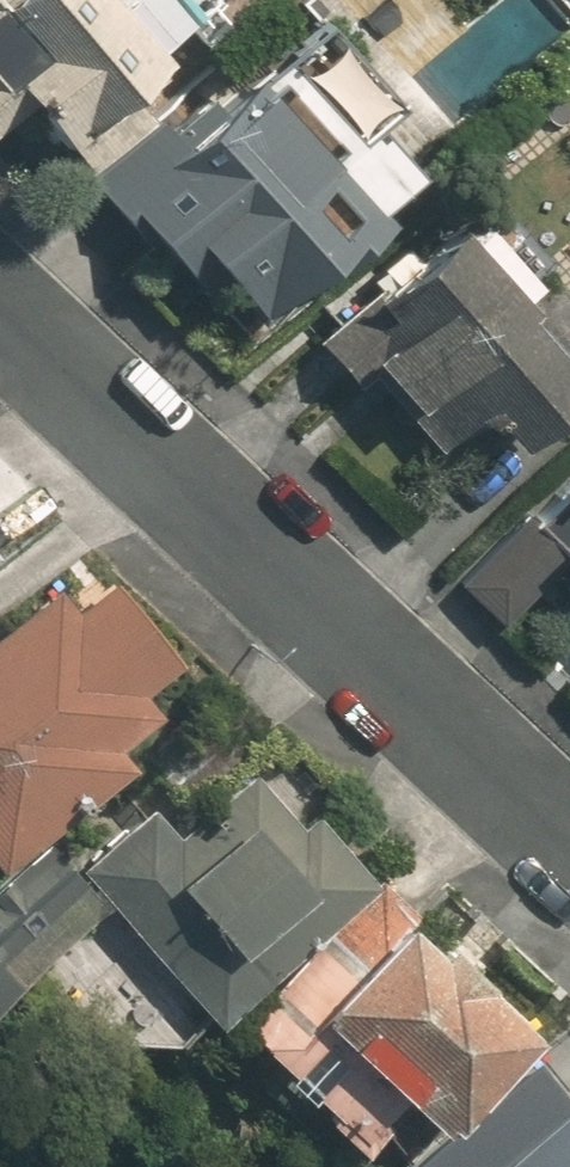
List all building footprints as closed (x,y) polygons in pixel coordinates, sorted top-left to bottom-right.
[(20,119),(41,144),(210,3),(207,0),(0,0),(0,135),(20,119)] [(264,316),(378,213),(372,207),(411,172),(360,115),(342,131),(270,51),(212,103),(195,84),(92,176),(190,285),(215,263),(264,316)] [(421,456),(476,410),(505,444),(569,390),(569,358),(456,222),(320,337),(421,456)] [(558,550),(528,521),(460,589),(499,627),(566,559),(569,562),(569,539),(558,550)] [(0,870),(130,774),(112,750),(160,714),(143,691),(174,668),(117,591),(83,617),(63,590),(0,637),(0,870)] [(369,879),(310,818),(302,825),(251,772),(182,838),(149,804),(74,876),(43,845),(0,883),(0,1000),(101,904),(218,1025),(369,879)] [(407,1101),(436,1130),(535,1033),(386,881),(242,1022),(362,1145),(407,1101)] [(569,1083),(540,1048),(395,1166),(569,1166),(569,1082),(569,1083)]
